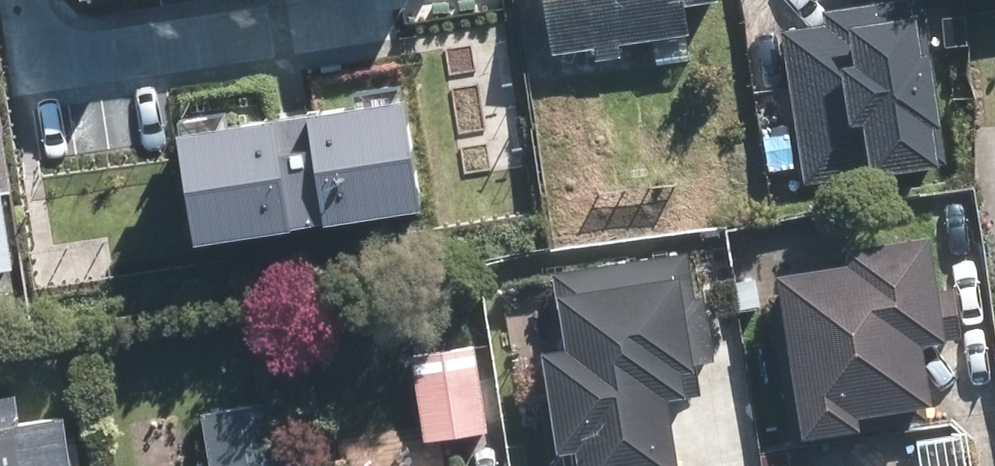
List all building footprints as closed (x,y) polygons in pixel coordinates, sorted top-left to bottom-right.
[(87,25),(169,12),(167,0),(83,0),(87,25)] [(553,47),(596,41),(598,55),(627,51),(625,36),(693,27),(690,0),(547,0),(553,47)] [(812,178),(937,161),(931,120),(940,119),(923,0),(896,0),(831,9),(833,22),(792,27),(812,178)] [(337,212),(427,198),(411,98),(321,112),(337,212)] [(202,240),(313,223),(296,113),(184,130),(202,240)] [(39,330),(27,257),(12,261),(0,171),(0,336),(39,330)] [(773,279),(800,443),(861,433),(859,420),(929,409),(919,345),(942,341),(925,237),(843,250),(845,267),(773,279)] [(569,465),(669,465),(659,407),(678,404),(672,374),(707,368),(687,256),(544,281),(557,358),(533,362),(550,456),(566,453),(569,465)] [(411,351),(427,438),(495,430),(481,341),(411,351)] [(60,426),(19,432),(15,403),(0,405),(0,465),(66,465),(60,426)] [(286,404),(204,412),(211,465),(295,465),(286,404)]
